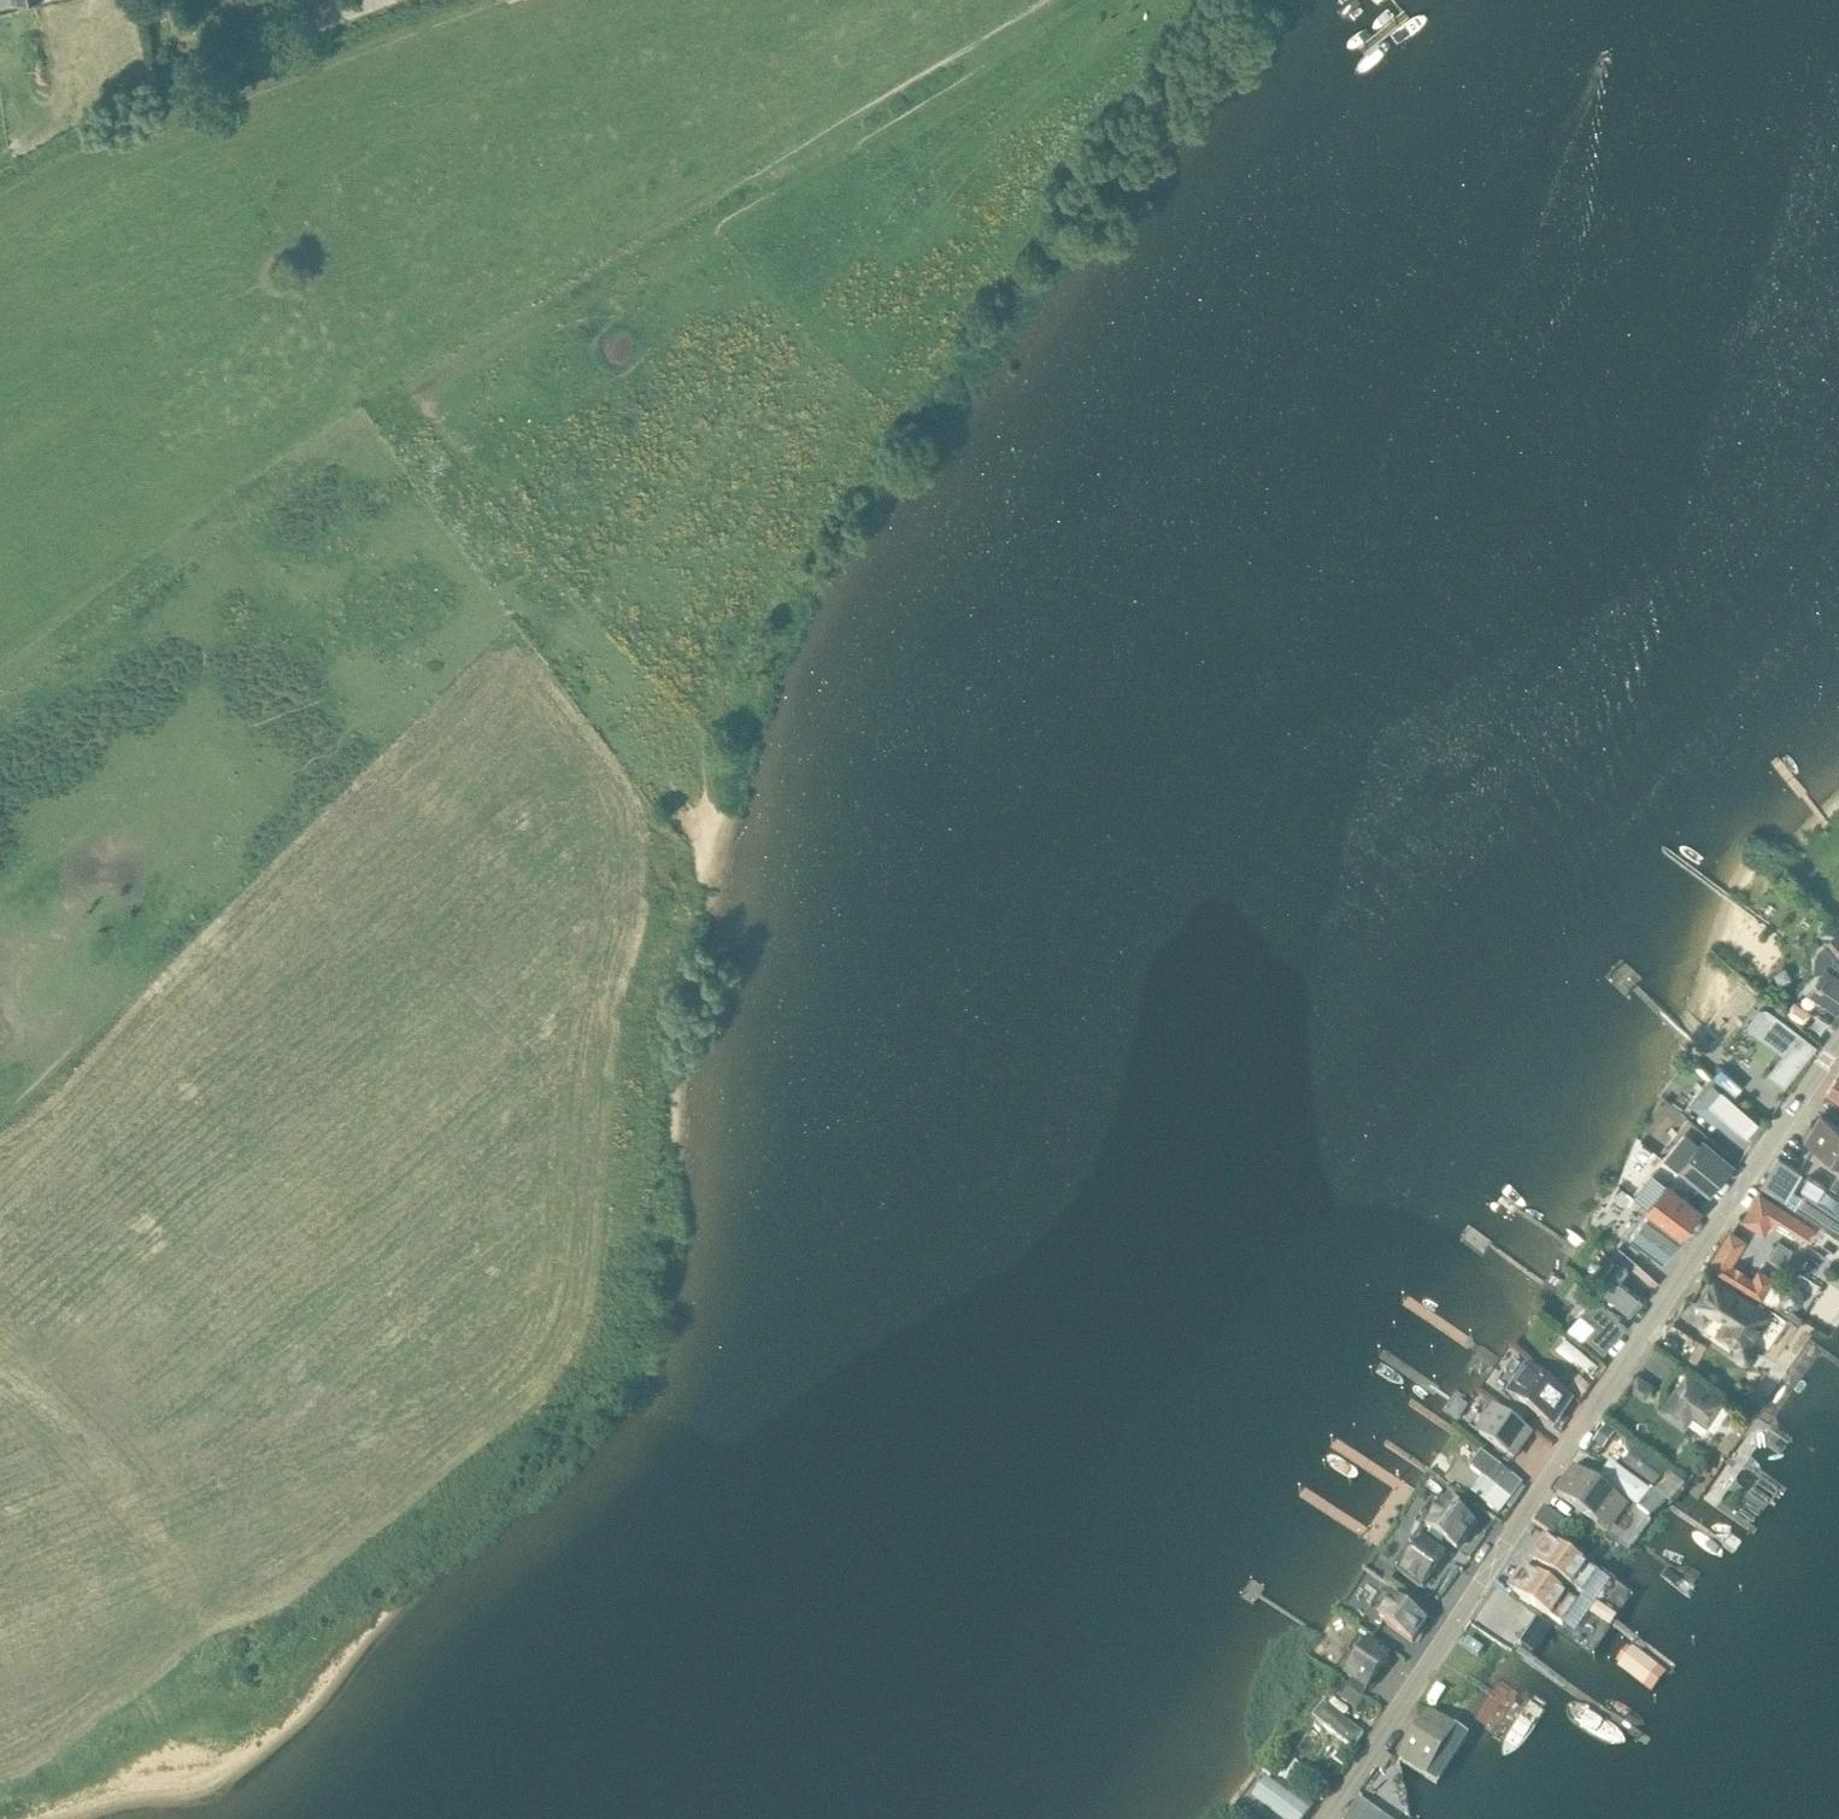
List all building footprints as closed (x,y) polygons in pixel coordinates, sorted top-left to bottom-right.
[(1826,940),(1838,957),(1838,931),(1826,940)] [(1838,1011),(1838,973),(1828,965),(1810,991),(1838,1011)] [(1795,999),(1787,1011),(1804,1024),(1813,1012),(1795,999)] [(1801,1033),(1770,1073),(1785,1084),(1816,1045),(1814,1043),(1801,1033)] [(1828,1091),(1838,1098),(1838,1074),(1828,1091)] [(1723,1089),(1711,1103),(1747,1135),(1760,1121),(1723,1089)] [(1820,1113),(1805,1139),(1838,1159),(1838,1125),(1820,1113)] [(1687,1160),(1719,1186),(1735,1165),(1705,1139),(1687,1160)] [(1780,1193),(1788,1193),(1799,1175),(1806,1172),(1823,1181),(1829,1170),(1806,1155),(1800,1165),(1796,1166),(1781,1158),(1764,1185),(1773,1190),(1780,1193)] [(1647,1207),(1684,1237),(1704,1209),(1669,1180),(1647,1207)] [(1625,1225),(1643,1201),(1624,1187),(1606,1211),(1625,1225)] [(1799,1203),(1838,1228),(1838,1211),(1807,1191),(1799,1203)] [(1805,1240),(1814,1226),(1761,1193),(1745,1219),(1761,1229),(1768,1217),(1805,1240)] [(1682,1240),(1649,1215),(1631,1237),(1664,1263),(1682,1240)] [(1777,1278),(1760,1268),(1754,1277),(1746,1271),(1747,1269),(1738,1264),(1736,1266),(1734,1265),(1749,1240),(1732,1229),(1709,1264),(1765,1300),(1777,1278)] [(1781,1239),(1770,1255),(1783,1264),(1794,1248),(1781,1239)] [(1616,1258),(1595,1284),(1630,1313),(1631,1314),(1643,1300),(1643,1299),(1619,1280),(1629,1269),(1616,1258)] [(1724,1321),(1743,1292),(1714,1273),(1695,1303),(1724,1321)] [(1799,1307),(1806,1301),(1807,1294),(1805,1284),(1798,1281),(1789,1281),(1783,1286),(1779,1294),(1783,1303),(1788,1307),(1799,1307)] [(1741,1362),(1746,1364),(1753,1364),(1757,1361),(1759,1358),(1760,1355),(1760,1352),(1759,1347),(1755,1343),(1775,1313),(1743,1292),(1724,1321),(1718,1332),(1737,1345),(1735,1349),(1735,1352),(1738,1357),(1741,1362)] [(1603,1346),(1623,1319),(1587,1295),(1576,1310),(1592,1321),(1584,1333),(1603,1346)] [(1567,1335),(1558,1345),(1589,1373),(1598,1363),(1567,1335)] [(1700,1341),(1689,1358),(1697,1362),(1707,1345),(1700,1341)] [(1507,1399),(1542,1422),(1555,1431),(1566,1415),(1574,1403),(1527,1370),(1507,1399)] [(1686,1371),(1661,1408),(1686,1427),(1695,1415),(1709,1426),(1727,1399),(1686,1371)] [(1630,1387),(1646,1398),(1654,1385),(1638,1375),(1630,1387)] [(1580,1376),(1568,1388),(1581,1400),(1590,1387),(1580,1376)] [(1476,1436),(1516,1461),(1533,1435),(1494,1407),(1476,1436)] [(1614,1433),(1604,1425),(1597,1436),(1606,1443),(1614,1433)] [(1653,1487),(1666,1471),(1636,1447),(1624,1463),(1653,1487)] [(1501,1514),(1523,1484),(1482,1453),(1471,1469),(1484,1478),(1472,1494),(1501,1514)] [(1638,1511),(1651,1521),(1668,1505),(1654,1491),(1653,1493),(1611,1463),(1600,1479),(1618,1492),(1616,1494),(1638,1511)] [(1611,1535),(1630,1509),(1574,1468),(1555,1494),(1611,1535)] [(1445,1504),(1426,1531),(1433,1536),(1445,1544),(1459,1554),(1478,1526),(1445,1504)] [(1557,1531),(1566,1517),(1548,1506),(1540,1521),(1557,1531)] [(1426,1543),(1403,1576),(1425,1592),(1448,1558),(1439,1552),(1445,1544),(1433,1536),(1428,1544),(1426,1543)] [(1585,1598),(1599,1578),(1588,1570),(1589,1568),(1544,1538),(1528,1562),(1573,1592),(1574,1591),(1585,1598)] [(1563,1629),(1578,1607),(1568,1600),(1569,1599),(1524,1567),(1507,1591),(1552,1623),(1553,1622),(1563,1629)] [(1430,1624),(1393,1598),(1378,1619),(1415,1645),(1430,1624)] [(1370,1641),(1346,1679),(1368,1693),(1392,1655),(1370,1641)] [(1347,1687),(1340,1698),(1357,1710),(1365,1699),(1347,1687)] [(1325,1706),(1314,1721),(1355,1749),(1366,1734),(1325,1706)] [(1400,1757),(1401,1758),(1428,1776),(1459,1729),(1432,1711),(1400,1757)] [(1336,1759),(1345,1765),(1353,1753),(1345,1747),(1336,1759)] [(1394,1758),(1384,1752),(1374,1767),(1384,1773),(1394,1758)] [(1329,1790),(1295,1768),(1287,1780),(1321,1802),(1323,1800),(1329,1790)] [(1284,1772),(1279,1780),(1284,1783),(1289,1775),(1284,1772)] [(1252,1809),(1268,1818),(1307,1818),(1310,1815),(1267,1786),(1252,1809)] [(1360,1801),(1348,1818),(1385,1818),(1360,1801)]
